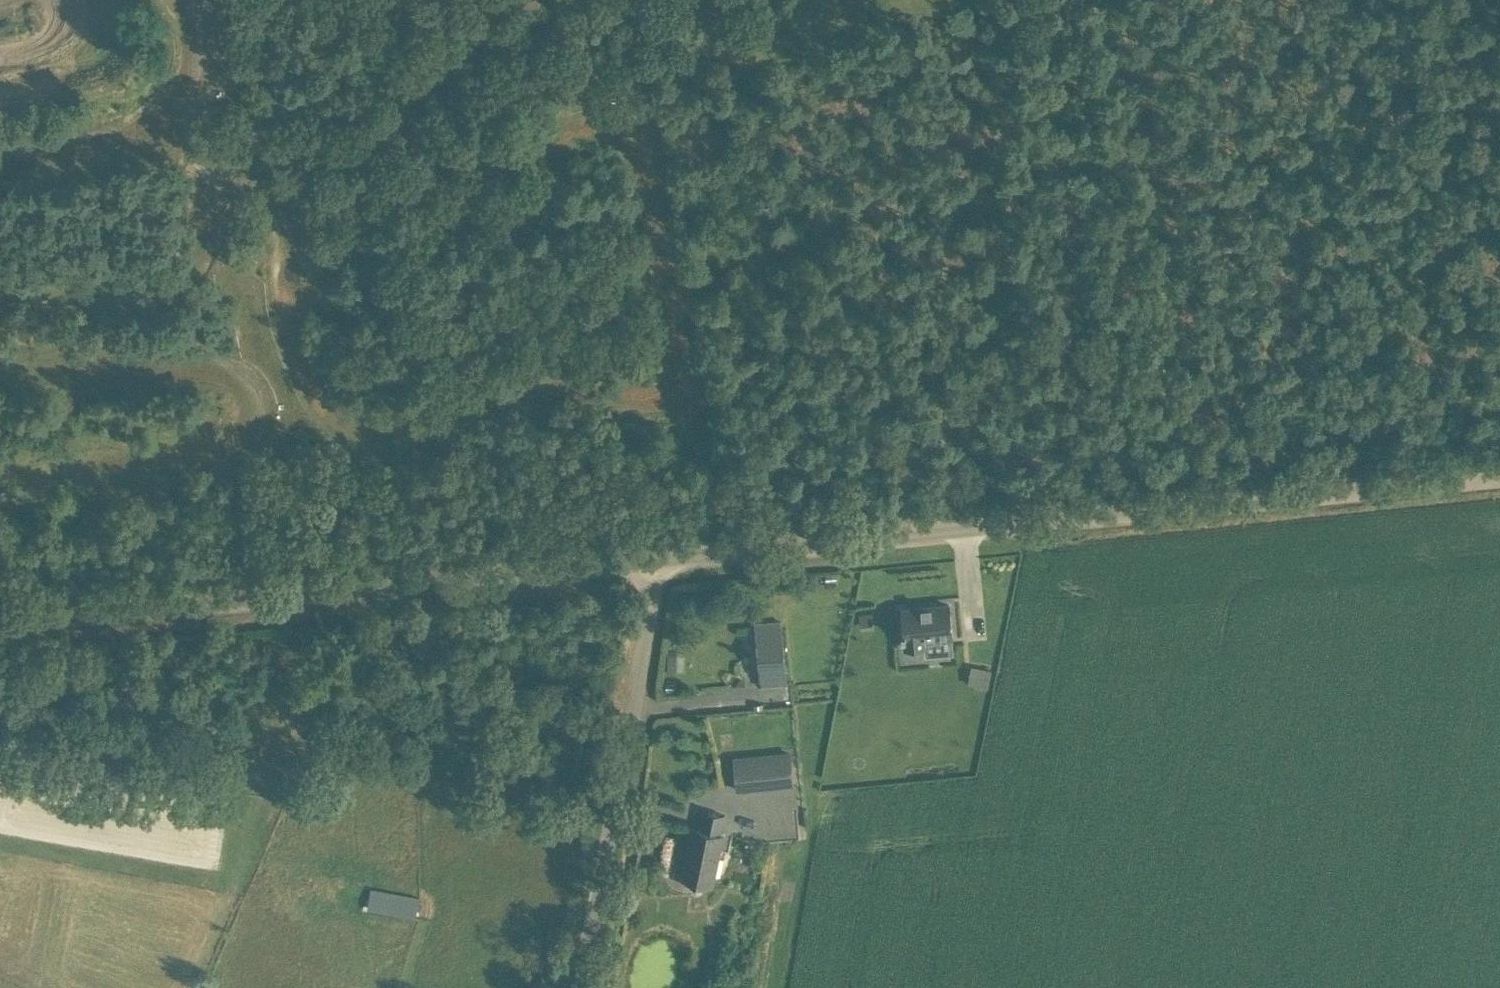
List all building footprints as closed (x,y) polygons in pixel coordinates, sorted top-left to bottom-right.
[(837,573),(826,574),(827,582),(838,581),(837,573)] [(933,604),(920,606),(920,607),(903,608),(905,629),(903,630),(903,635),(906,635),(907,647),(925,645),(925,638),(953,636),(950,604),(934,605),(933,604)] [(860,613),(861,625),(872,624),(871,612),(860,613)] [(788,683),(782,621),(755,624),(762,686),(788,683)] [(675,682),(667,682),(667,691),(675,691),(675,682)] [(790,753),(754,756),(735,758),(738,789),(757,787),(793,783),(790,753)] [(705,883),(714,885),(725,834),(722,833),(726,815),(722,815),(722,813),(710,811),(710,812),(706,811),(702,828),(701,827),(701,829),(693,827),(688,854),(683,878),(691,880),(692,880),(691,881),(691,882),(691,883),(691,884),(691,885),(692,886),(692,887),(693,887),(693,888),(694,888),(694,889),(695,889),(696,889),(696,890),(697,890),(698,890),(699,890),(700,890),(701,889),(702,889),(703,888),(704,887),(704,886),(705,885),(705,884),(705,883)] [(787,819),(787,830),(811,831),(812,819),(787,819)] [(389,884),(385,906),(417,913),(421,891),(389,884)]
